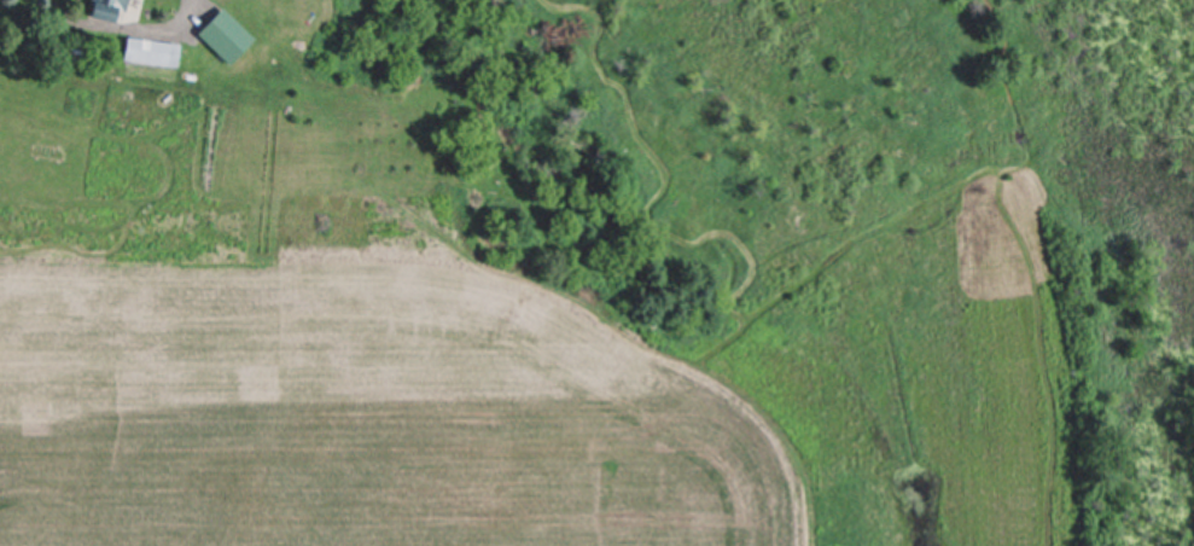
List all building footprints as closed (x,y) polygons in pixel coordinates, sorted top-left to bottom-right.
[(85,19),(115,23),(117,8),(125,10),(126,0),(87,0),(85,19)]
